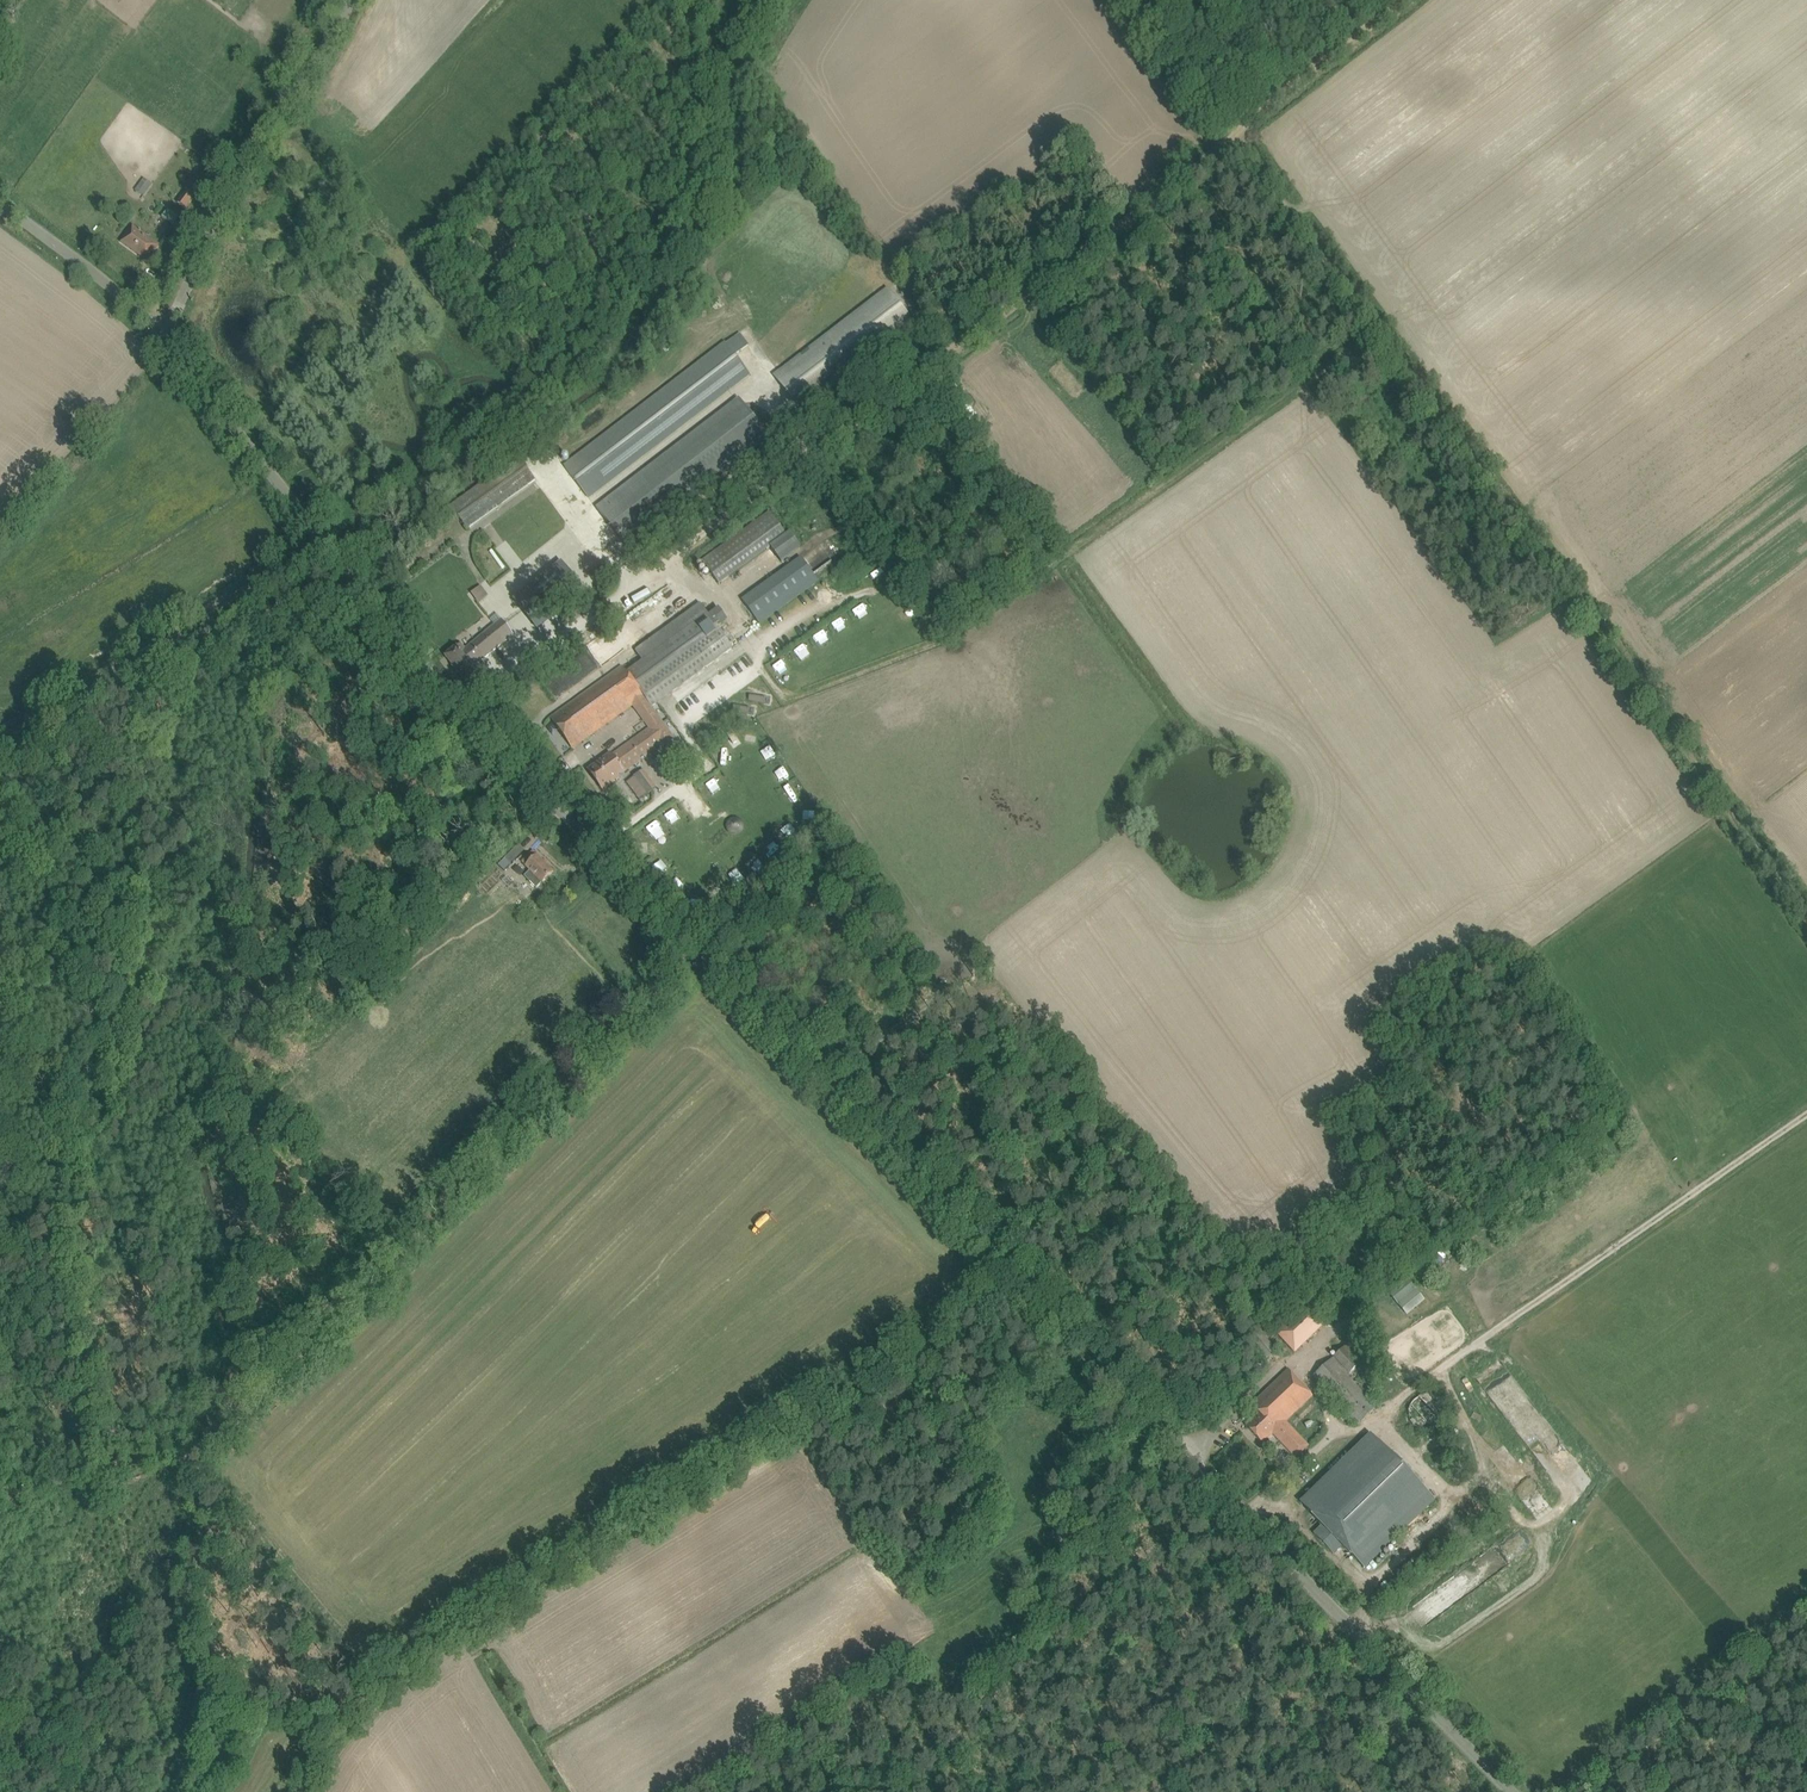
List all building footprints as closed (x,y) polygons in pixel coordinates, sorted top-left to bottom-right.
[(135,190),(143,195),(151,183),(143,178),(135,190)] [(189,182),(185,188),(187,190),(178,204),(186,209),(200,190),(189,182)] [(160,215),(172,224),(181,213),(169,204),(160,215)] [(133,226),(121,242),(148,262),(160,245),(133,226)] [(775,377),(793,402),(801,411),(914,324),(888,290),(775,377)] [(588,499),(750,374),(735,355),(748,344),(739,333),(726,343),(725,341),(563,466),(588,499)] [(739,398),(596,507),(627,547),(759,445),(762,450),(773,442),(739,398)] [(468,529),(536,480),(518,456),(450,505),(468,529)] [(769,511),(702,560),(719,585),(770,548),(781,563),(801,548),(790,533),(786,535),(769,511)] [(518,517),(512,522),(524,539),(531,535),(518,517)] [(800,557),(741,600),(757,623),(816,580),(800,557)] [(606,562),(589,575),(597,584),(613,572),(606,562)] [(552,570),(514,599),(528,618),(535,627),(574,598),(566,589),(552,570)] [(480,586),(472,592),(478,601),(487,594),(480,586)] [(603,790),(612,783),(620,778),(618,776),(661,745),(662,747),(678,735),(674,729),(670,733),(651,707),(732,648),(699,603),(635,650),(643,662),(627,673),(622,667),(551,718),(573,749),(633,705),(649,728),(606,760),(605,758),(588,770),(603,790)] [(457,647),(454,649),(445,656),(453,666),(452,667),(457,673),(458,673),(466,682),(482,669),(477,664),(514,635),(502,620),(476,641),(465,649),(461,644),(457,647)] [(837,634),(845,630),(840,621),(832,625),(837,634)] [(817,646),(826,643),(822,632),(814,635),(817,646)] [(792,651),(800,661),(809,653),(801,643),(792,651)] [(756,741),(758,730),(745,727),(743,738),(756,741)] [(680,745),(659,760),(667,771),(688,756),(680,745)] [(719,758),(728,755),(725,746),(716,749),(719,758)] [(782,765),(770,772),(777,783),(789,776),(782,765)] [(656,788),(642,769),(632,777),(633,778),(626,783),(639,800),(656,788)] [(710,795),(720,788),(713,779),(704,785),(710,795)] [(792,802),(802,795),(795,785),(785,792),(792,802)] [(727,821),(725,826),(726,830),(730,834),(734,835),(739,834),(742,831),(744,826),(743,822),(739,818),(735,817),(730,818),(727,821)] [(525,851),(518,845),(506,859),(512,865),(525,851)] [(533,851),(526,858),(522,862),(527,866),(526,867),(530,871),(525,876),(537,888),(554,872),(533,851)] [(761,863),(754,856),(748,861),(755,868),(761,863)] [(651,866),(659,875),(668,867),(660,858),(651,866)] [(1497,1207),(1492,1213),(1497,1217),(1502,1212),(1497,1207)] [(1409,1281),(1391,1299),(1407,1315),(1425,1298),(1409,1281)] [(1276,1334),(1294,1353),(1325,1324),(1324,1322),(1331,1315),(1314,1297),(1276,1334)] [(1311,1376),(1356,1425),(1377,1406),(1371,1399),(1380,1391),(1352,1361),(1361,1353),(1350,1341),(1311,1376)] [(1289,1370),(1260,1397),(1251,1405),(1259,1414),(1246,1426),(1262,1443),(1267,1437),(1268,1439),(1273,1434),(1296,1458),(1308,1446),(1286,1422),(1313,1396),(1289,1370)] [(1444,1415),(1444,1413),(1444,1411),(1444,1409),(1443,1407),(1442,1405),(1441,1403),(1440,1402),(1439,1400),(1437,1399),(1435,1398),(1434,1397),(1432,1396),(1430,1395),(1428,1395),(1426,1395),(1424,1395),(1422,1395),(1420,1396),(1418,1397),(1416,1398),(1415,1399),(1413,1400),(1412,1402),(1411,1404),(1410,1405),(1409,1407),(1408,1409),(1408,1411),(1408,1413),(1408,1415),(1408,1417),(1409,1419),(1410,1421),(1411,1423),(1412,1424),(1413,1426),(1415,1427),(1417,1428),(1418,1429),(1420,1430),(1422,1431),(1424,1431),(1426,1431),(1428,1431),(1430,1430),(1432,1430),(1434,1429),(1436,1428),(1437,1427),(1439,1426),(1440,1424),(1441,1422),(1442,1421),(1443,1419),(1444,1417),(1444,1415)] [(1441,1494),(1378,1428),(1307,1497),(1329,1519),(1320,1528),(1339,1548),(1348,1539),(1370,1562),(1441,1494)]
